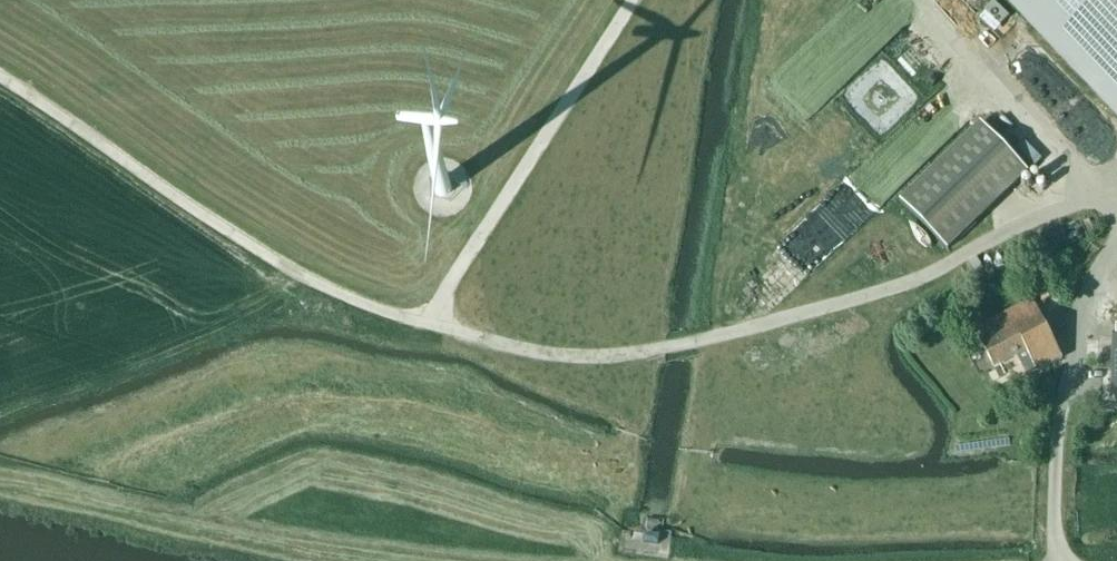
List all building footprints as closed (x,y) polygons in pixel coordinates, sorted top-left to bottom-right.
[(1116,51),(1116,0),(1068,0),(1116,51)] [(981,122),(900,200),(948,250),(1029,172),(981,122)] [(849,174),(803,215),(832,248),(878,207),(849,174)] [(975,330),(994,368),(1017,356),(1027,376),(1037,371),(1037,372),(1062,359),(1033,300),(975,330)] [(1111,366),(1110,395),(1116,395),(1116,337),(1086,336),(1085,365),(1111,366)]
